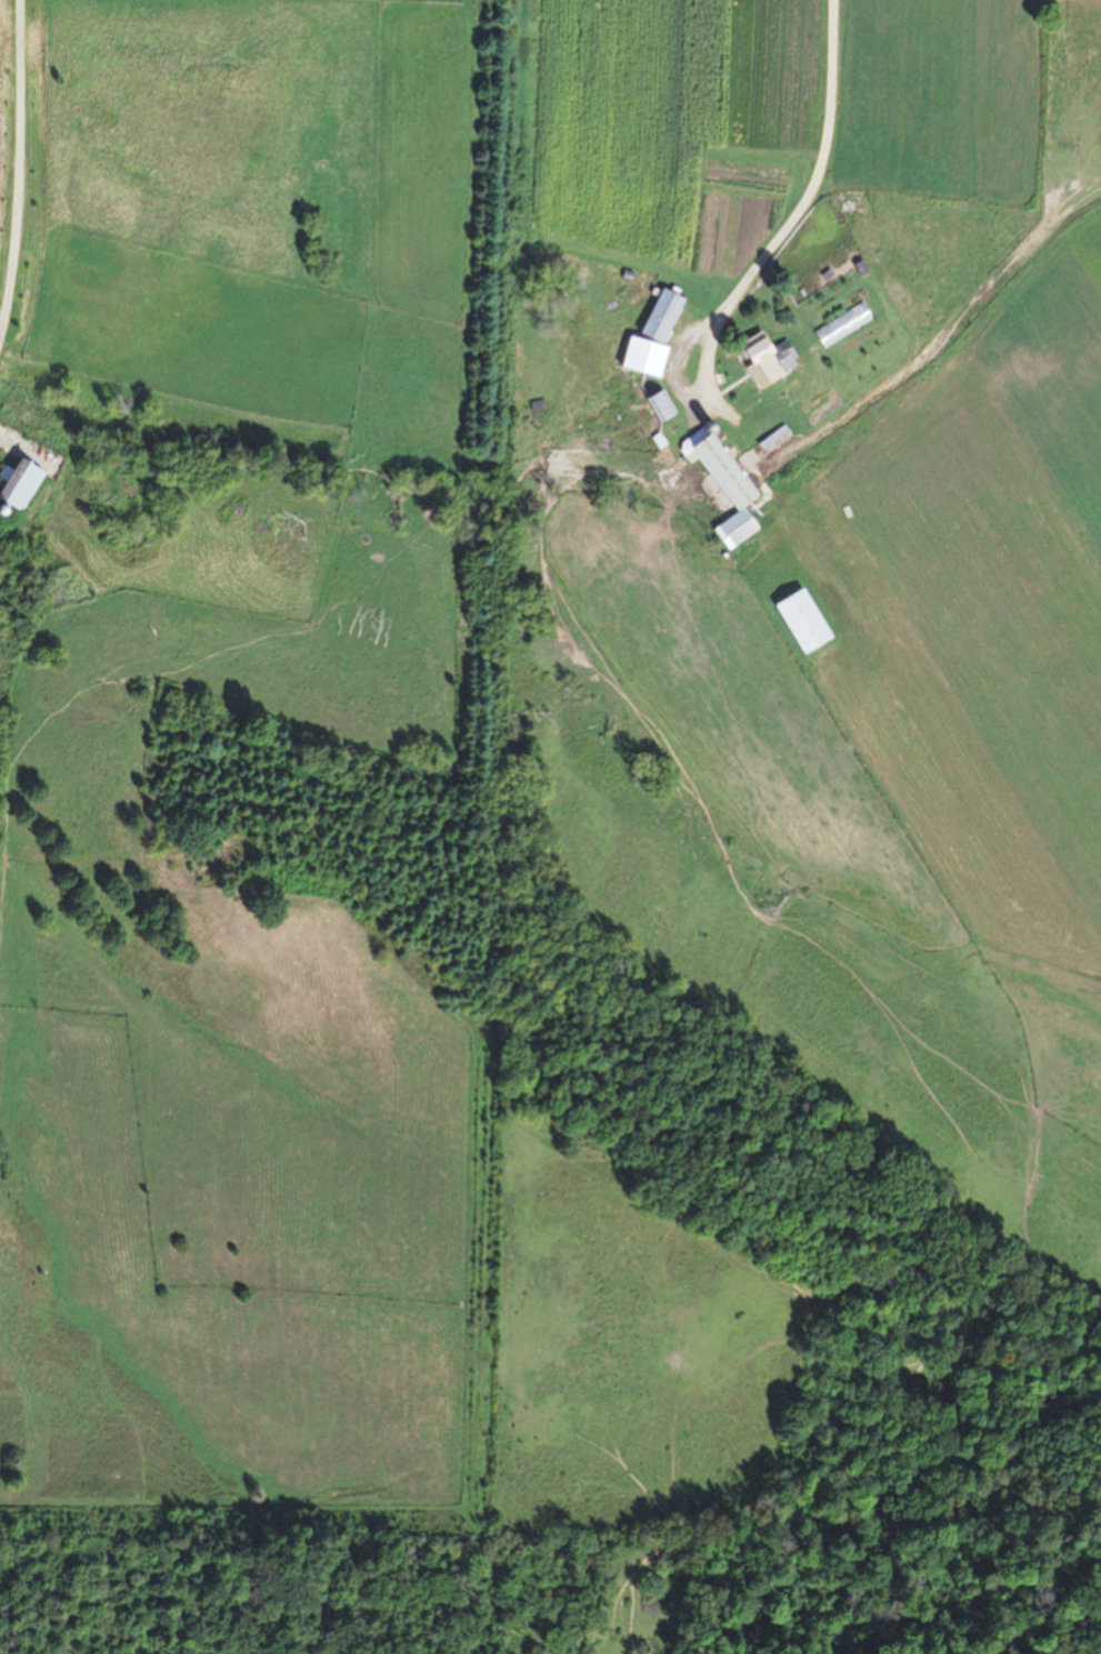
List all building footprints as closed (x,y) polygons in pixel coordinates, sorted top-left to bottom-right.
[(637,334),(660,345),(680,298),(657,288),(637,334)] [(798,365),(786,343),(772,351),(763,335),(735,350),(756,388),(798,365)] [(673,355),(673,362),(682,362),(682,367),(691,367),(691,355),(673,355)] [(673,414),(662,386),(643,394),(654,422),(673,414)] [(756,530),(741,507),(757,496),(711,427),(678,449),(688,464),(698,457),(735,513),(710,529),(725,550),(756,530)] [(31,508),(31,464),(10,464),(10,469),(0,469),(0,508),(31,508)]
